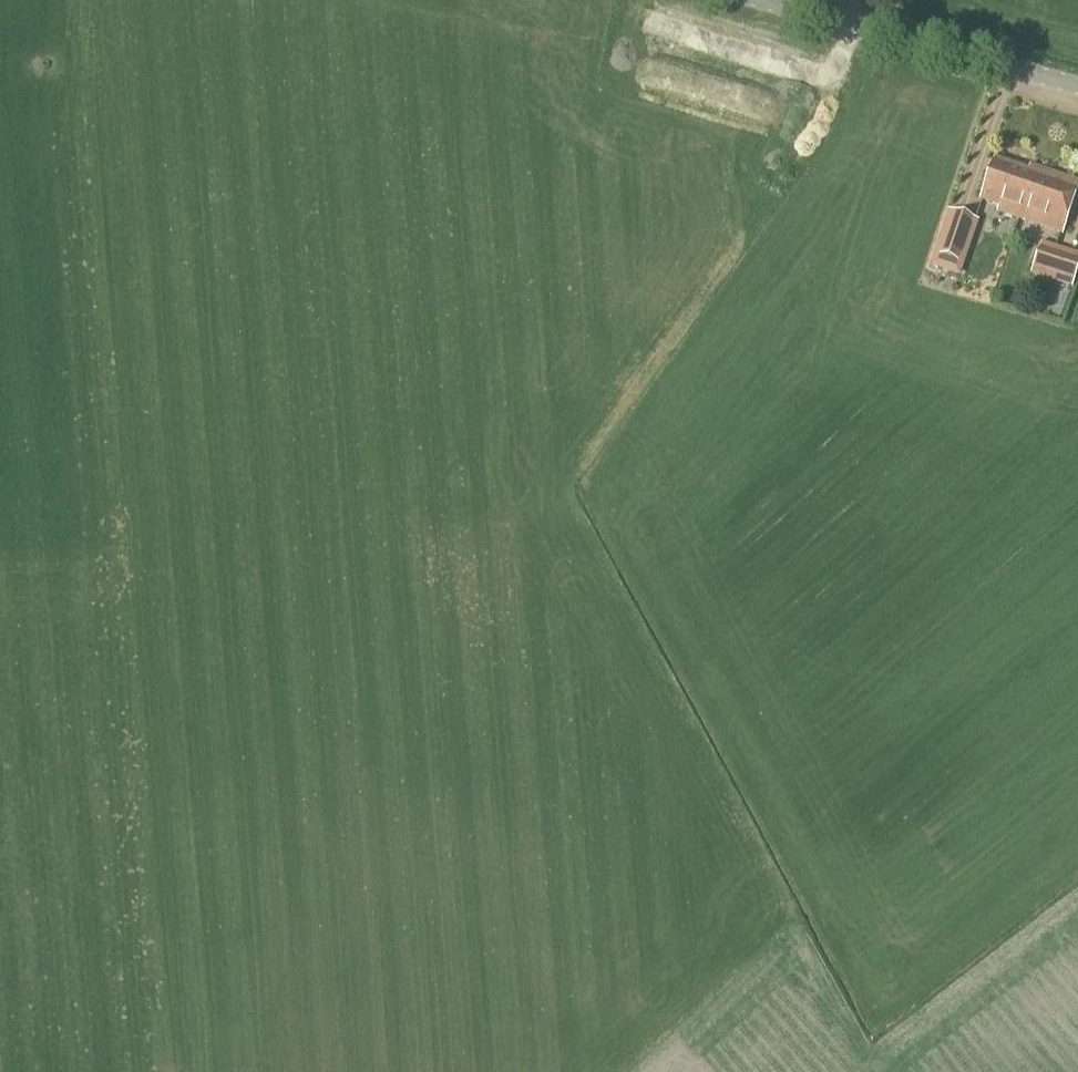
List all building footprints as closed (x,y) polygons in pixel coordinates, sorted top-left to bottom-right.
[(1062,234),(1077,186),(1077,183),(1037,169),(1036,175),(995,160),(981,199),(1000,206),(998,212),(1062,234)] [(929,267),(959,277),(978,222),(948,211),(929,267)] [(1077,271),(1077,254),(1042,242),(1030,275),(1072,289),(1077,271)]
